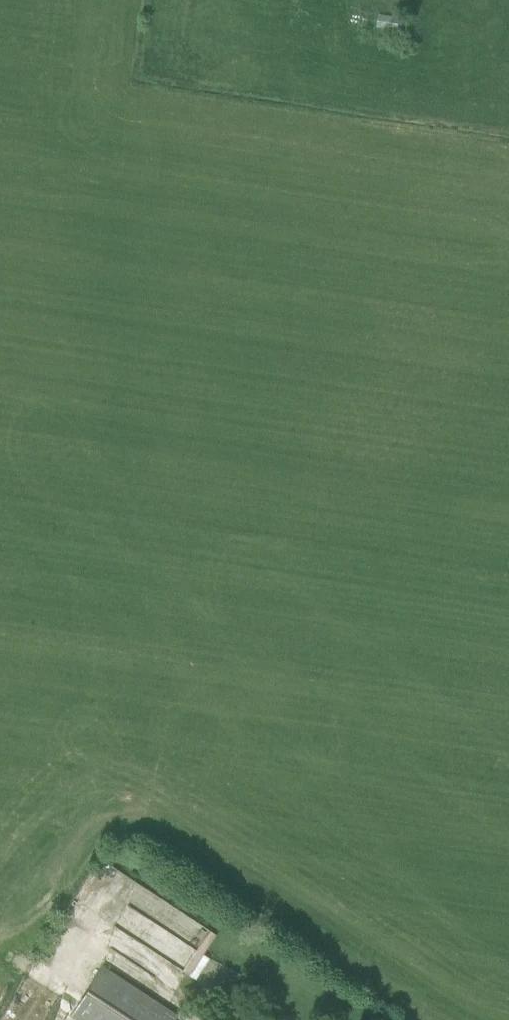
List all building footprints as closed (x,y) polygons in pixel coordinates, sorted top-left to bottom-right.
[(188,977),(215,932),(134,882),(101,936),(145,963),(150,954),(188,977)] [(176,1017),(100,969),(70,1016),(76,1019),(175,1019),(176,1017)]
